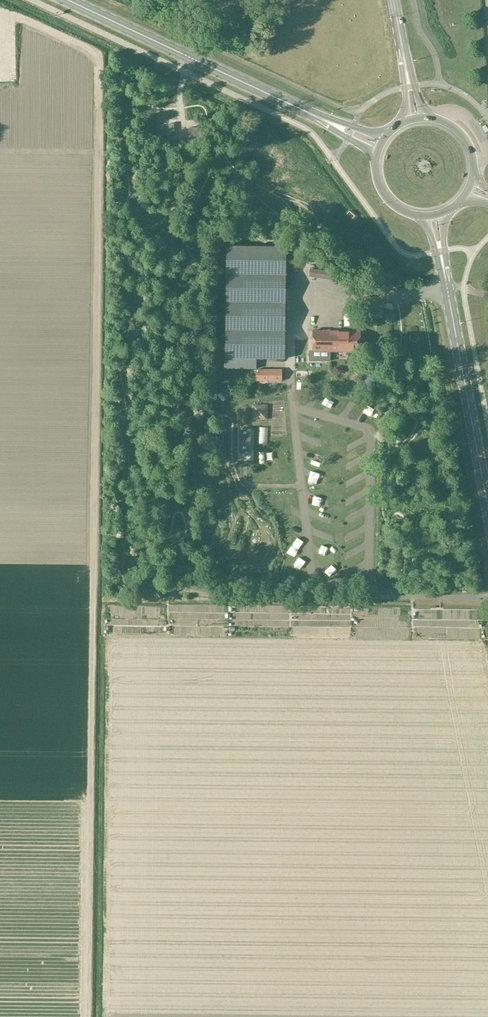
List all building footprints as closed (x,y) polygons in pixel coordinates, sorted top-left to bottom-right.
[(188,128),(188,130),(189,143),(201,143),(200,128),(188,128)] [(286,246),(226,246),(225,303),(225,358),(285,359),(285,304),(285,275),(286,246)] [(291,265),(292,287),(301,287),(301,265),(291,265)] [(360,352),(360,332),(313,331),(312,351),(360,352)] [(281,381),(281,370),(256,369),(255,381),(281,381)] [(250,430),(248,430),(240,430),(240,451),(248,451),(250,451),(250,430)]
